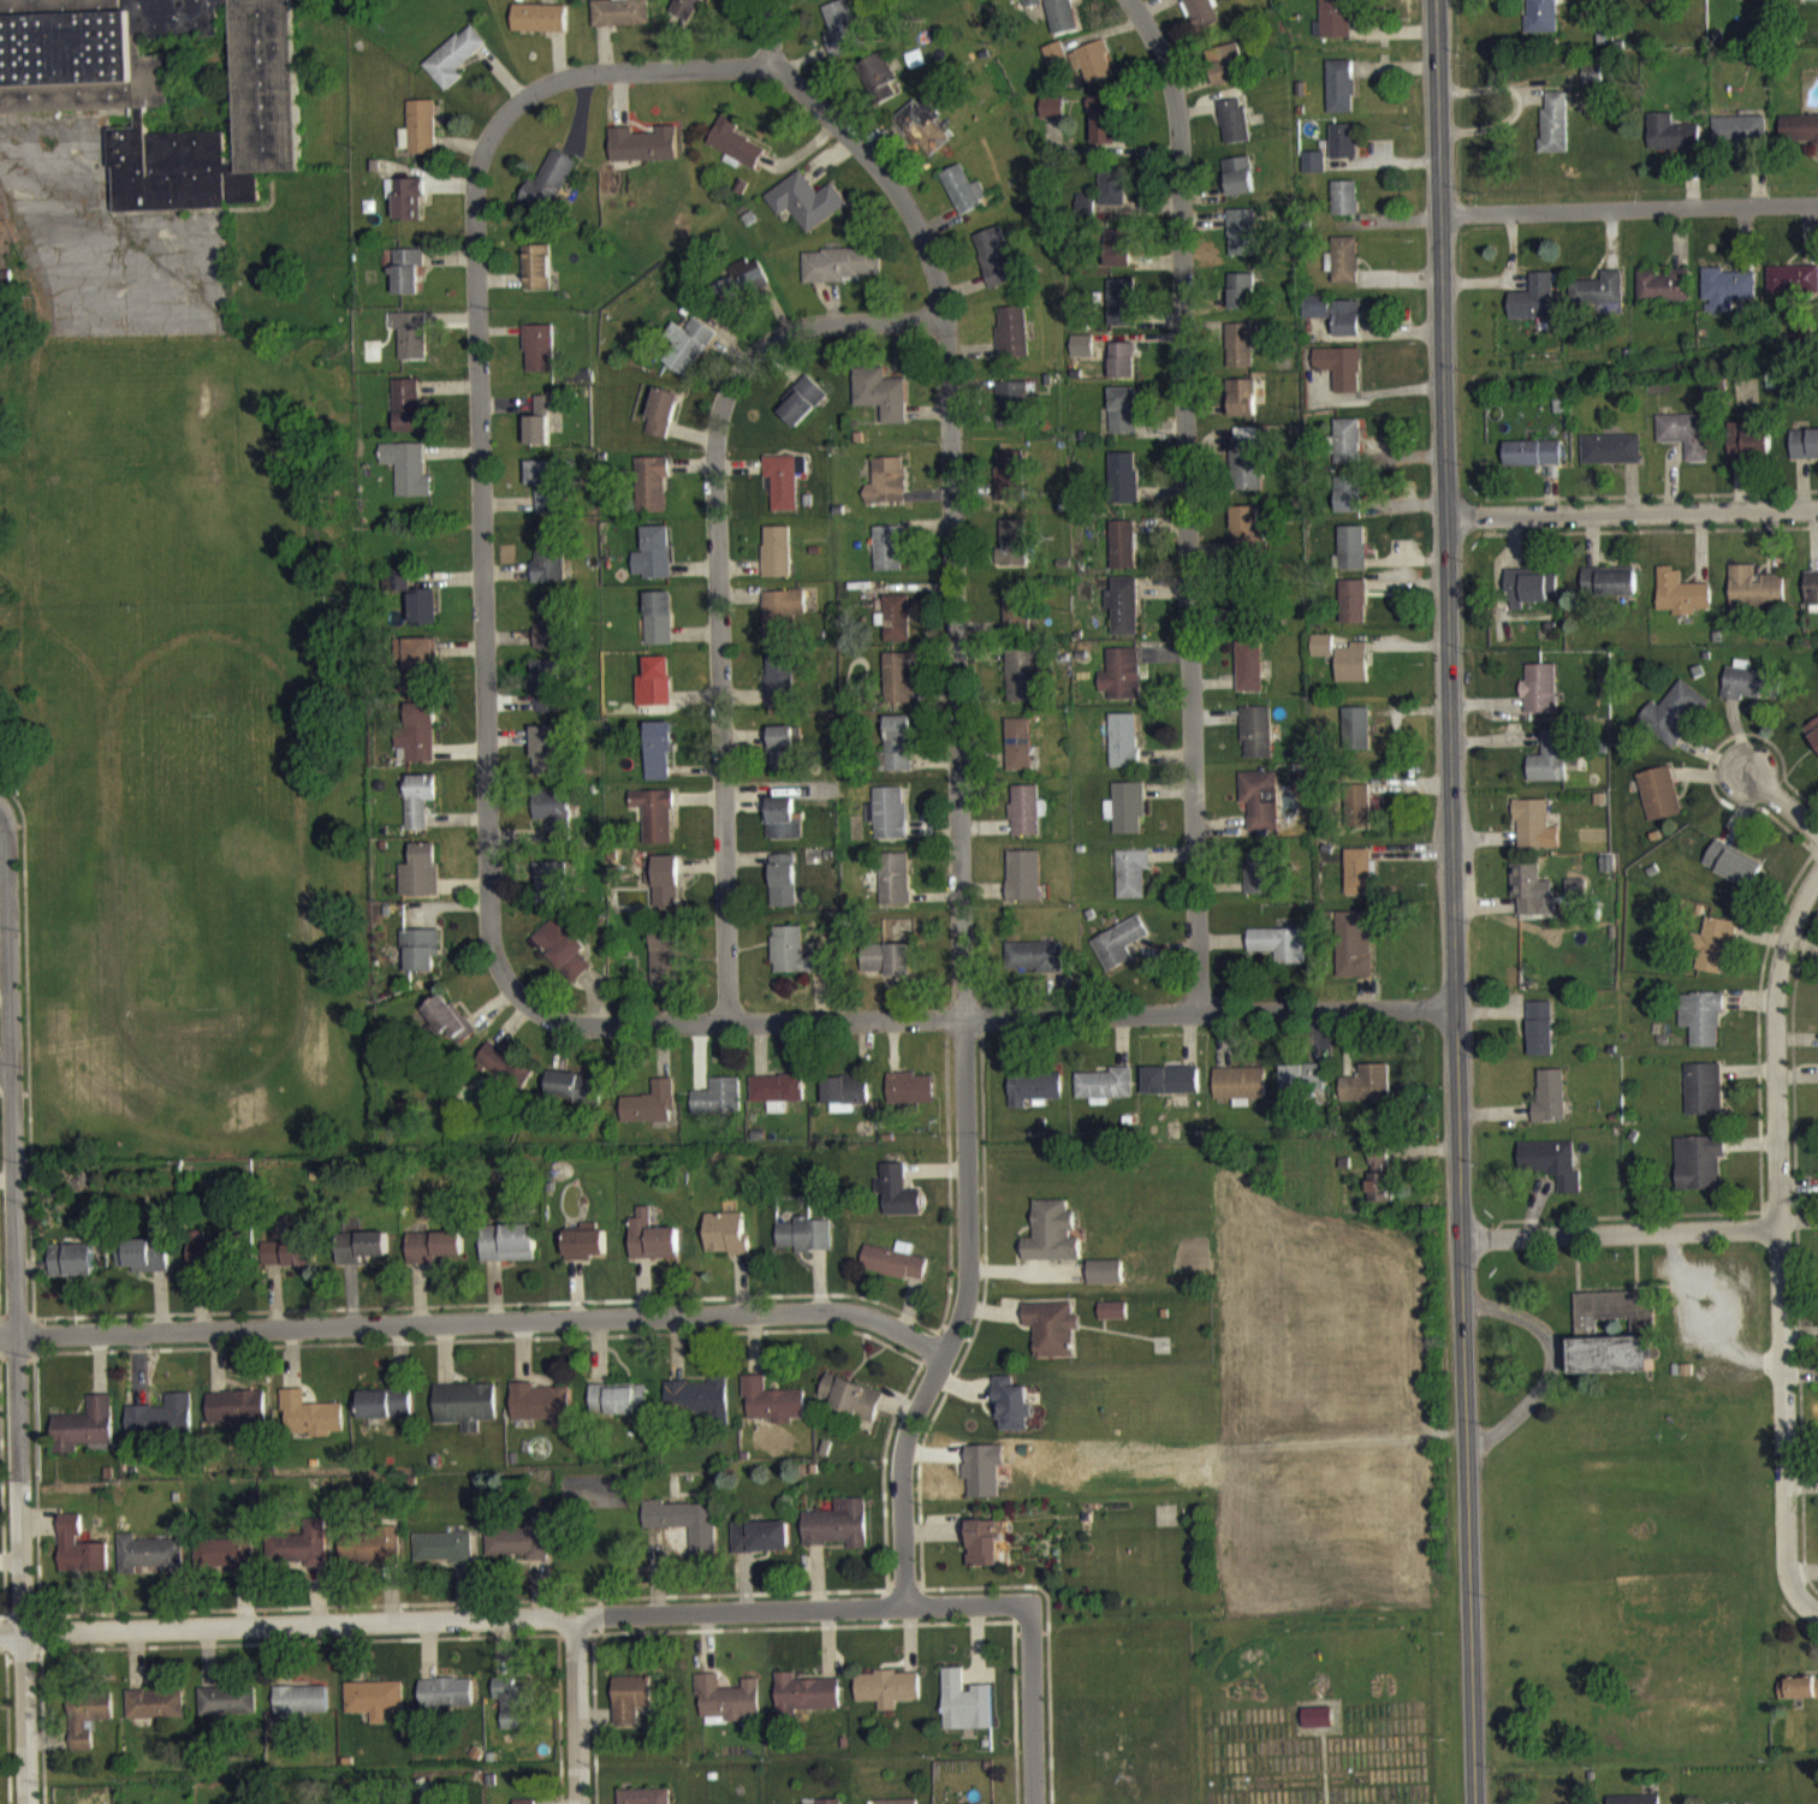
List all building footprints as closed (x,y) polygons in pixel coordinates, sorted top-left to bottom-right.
[(136,106),(136,123),(106,124),(107,165),(113,165),(114,208),(228,204),(228,200),(260,198),(260,170),(302,168),(296,0),(0,0),(0,110),(136,106)] [(715,9),(715,0),(684,0),(684,9),(669,8),(668,28),(695,29),(696,9),(715,9)] [(1195,43),(1223,32),(1209,0),(1204,2),(1203,0),(1186,0),(1178,3),(1195,43)] [(1536,3),(1528,3),(1529,45),(1560,45),(1559,0),(1536,0),(1536,3)] [(1804,11),(1817,11),(1817,0),(1804,0),(1804,11)] [(649,9),(631,10),(631,1),(613,1),(613,11),(593,11),(594,38),(649,36),(649,9)] [(1054,47),(1079,40),(1069,3),(1045,9),(1054,47)] [(1352,48),(1351,3),(1321,4),(1322,32),(1315,33),(1315,49),(1352,48)] [(833,70),(865,56),(846,8),(821,18),(831,43),(823,46),(833,70)] [(513,14),(566,16),(566,43),(513,42),(513,14)] [(423,76),(446,102),(464,87),(458,81),(475,65),(475,64),(487,53),(473,37),(461,48),(458,44),(423,76)] [(1069,64),(1076,81),(1082,78),(1089,96),(1116,85),(1103,51),(1069,64)] [(1071,76),(1064,52),(1043,58),(1050,82),(1071,76)] [(1245,89),(1235,53),(1206,62),(1217,98),(1245,89)] [(895,91),(882,63),(855,75),(874,117),(896,107),(890,93),(895,91)] [(1329,124),(1354,124),(1354,71),(1328,71),(1329,124)] [(1569,164),(1568,99),(1547,99),(1548,121),(1542,122),(1543,164),(1569,164)] [(1117,104),(1093,105),(1095,155),(1119,154),(1117,104)] [(1064,108),(1041,108),(1042,129),(1065,129),(1064,108)] [(914,110),(892,130),(929,170),(951,150),(935,133),(942,126),(928,110),(920,117),(914,110)] [(1248,153),(1245,110),(1220,112),(1223,155),(1248,153)] [(436,162),(435,111),(408,111),(409,139),(400,140),(400,163),(436,162)] [(1650,125),(1651,161),(1700,160),(1700,136),(1674,136),(1674,124),(1650,125)] [(721,125),(706,154),(755,180),(765,160),(748,152),(748,149),(735,142),(739,133),(721,125)] [(1712,128),(1712,154),(1768,152),(1767,127),(1712,128)] [(1781,128),(1782,154),(1817,153),(1817,127),(1781,128)] [(1357,135),(1330,136),(1331,170),(1357,169),(1357,135)] [(610,138),(611,173),(677,171),(676,136),(656,137),(656,143),(632,144),(632,137),(610,138)] [(576,171),(553,160),(538,193),(530,189),(520,210),(551,225),(576,171)] [(1325,184),(1325,163),(1302,163),(1303,185),(1325,184)] [(1224,170),(1228,208),(1254,205),(1251,168),(1224,170)] [(980,192),(971,196),(962,174),(941,183),(958,225),(988,212),(980,192)] [(1100,179),(1100,215),(1125,215),(1126,179),(1100,179)] [(801,180),(764,207),(778,226),(789,219),(807,244),(848,214),(832,194),(818,203),(801,180)] [(424,231),(423,189),(395,190),(396,232),(424,231)] [(1332,227),(1358,226),(1358,192),(1332,193),(1332,227)] [(1091,225),(1091,204),(1076,205),(1076,226),(1091,225)] [(1255,220),(1228,220),(1229,267),(1255,267),(1255,220)] [(991,300),(1020,288),(1000,236),(971,248),(991,300)] [(1106,278),(1131,278),(1132,240),(1106,240),(1106,278)] [(1358,248),(1332,248),(1332,265),(1326,265),(1325,283),(1333,283),(1333,294),(1358,295),(1358,248)] [(550,256),(523,257),(524,301),(551,300),(550,256)] [(425,260),(393,261),(394,287),(395,287),(395,306),(421,306),(421,277),(425,277),(425,260)] [(803,262),(803,293),(880,291),(879,260),(803,262)] [(759,270),(748,275),(746,270),(728,277),(733,288),(716,295),(726,317),(771,299),(759,270)] [(1769,277),(1769,305),(1817,304),(1817,276),(1769,277)] [(1757,282),(1725,283),(1724,278),(1704,279),(1705,311),(1713,311),(1713,324),(1735,323),(1735,309),(1758,309),(1757,282)] [(1691,311),(1691,280),(1672,280),(1672,287),(1660,287),(1660,281),(1639,281),(1640,312),(1691,311)] [(1624,281),(1603,281),(1603,292),(1573,292),(1573,320),(1602,319),(1601,314),(1624,314),(1624,281)] [(1510,303),(1511,330),(1559,329),(1559,298),(1554,298),(1554,284),(1532,284),(1532,303),(1510,303)] [(1255,285),(1230,285),(1230,320),(1256,320),(1255,285)] [(1135,289),(1108,290),(1109,338),(1137,337),(1135,289)] [(1304,330),(1334,330),(1334,348),(1361,347),(1361,312),(1331,312),(1331,307),(1304,307),(1304,330)] [(998,319),(999,337),(996,337),(997,369),(1028,367),(1025,317),(998,319)] [(392,324),(392,340),(400,340),(400,371),(428,370),(428,323),(392,324)] [(715,341),(693,329),(687,340),(676,334),(656,369),(690,388),(715,341)] [(1228,378),(1253,379),(1254,335),(1229,334),(1228,378)] [(525,383),(554,383),(554,336),(525,336),(525,383)] [(1093,367),(1092,346),(1071,346),(1072,367),(1093,367)] [(1135,389),(1134,354),(1110,354),(1111,389),(1135,389)] [(1314,381),(1335,381),(1334,403),(1360,404),(1361,360),(1315,359),(1314,381)] [(905,389),(884,390),(884,378),(853,379),(854,417),(881,417),(882,435),(906,435),(905,389)] [(796,439),(828,405),(807,385),(794,398),(798,402),(779,423),(796,439)] [(421,390),(393,391),(394,443),(423,443),(421,390)] [(1230,391),(1231,429),(1257,428),(1256,391),(1230,391)] [(1026,393),(998,392),(998,438),(1025,438),(1026,393)] [(680,405),(657,398),(645,444),(668,450),(680,405)] [(1110,399),(1111,445),(1138,445),(1137,399),(1110,399)] [(536,424),(558,424),(558,406),(535,406),(536,424)] [(1659,454),(1687,454),(1688,473),(1708,473),(1707,426),(1659,426),(1659,454)] [(550,456),(549,427),(527,428),(528,457),(550,456)] [(1361,429),(1335,430),(1336,475),(1362,475),(1361,429)] [(1747,433),(1729,434),(1730,470),(1773,469),(1772,441),(1748,441),(1747,433)] [(1234,439),(1235,449),(1230,449),(1232,501),(1262,501),(1260,439),(1234,439)] [(1793,441),(1793,470),(1817,469),(1817,441),(1793,441)] [(1584,476),(1643,475),(1643,446),(1583,447),(1584,476)] [(1507,476),(1563,477),(1563,452),(1507,452),(1507,476)] [(395,475),(396,508),(432,507),(431,487),(424,487),(424,454),(380,455),(380,475),(395,475)] [(997,462),(996,515),(1021,516),(1023,462),(997,462)] [(1110,464),(1110,514),(1137,514),(1137,464),(1110,464)] [(796,467),(762,468),(764,488),(767,488),(767,502),(771,502),(772,522),(797,522),(796,485),(806,485),(806,468),(796,468),(796,467)] [(637,469),(638,523),(666,523),(665,487),(670,487),(669,468),(637,469)] [(872,469),(873,495),(864,496),(865,515),(905,514),(903,468),(872,469)] [(560,471),(525,472),(526,496),(535,496),(536,524),(561,523),(560,471)] [(1336,488),(1337,524),(1363,523),(1362,487),(1336,488)] [(1233,561),(1271,560),(1271,536),(1262,537),(1261,517),(1232,517),(1233,561)] [(1000,531),(999,576),(1025,577),(1026,531),(1000,531)] [(1135,532),(1111,532),(1111,579),(1136,579),(1135,532)] [(564,592),(563,536),(534,536),(535,580),(539,579),(540,593),(564,592)] [(642,538),(669,536),(671,589),(643,589),(642,538)] [(790,537),(762,538),(763,588),(791,588),(790,537)] [(902,582),(901,537),(873,537),(874,582),(902,582)] [(1366,537),(1340,538),(1340,581),(1367,580),(1366,537)] [(1787,621),(1785,585),(1755,586),(1755,575),(1731,576),(1732,622),(1787,621)] [(1696,626),(1696,621),(1712,621),(1711,594),(1683,595),(1682,578),(1658,579),(1659,622),(1674,621),(1674,627),(1696,626)] [(1559,586),(1532,586),(1532,580),(1508,581),(1509,620),(1524,620),(1524,613),(1559,613),(1559,586)] [(409,602),(409,582),(383,582),(383,602),(409,602)] [(1638,607),(1638,583),(1600,584),(1600,608),(1638,607)] [(1806,583),(1806,616),(1817,616),(1817,583),(1806,583)] [(1112,588),(1137,588),(1137,646),(1112,646),(1112,619),(1105,619),(1105,601),(1112,601),(1112,588)] [(1368,634),(1367,591),(1340,591),(1341,635),(1368,634)] [(1003,600),(1005,641),(1029,640),(1028,599),(1003,600)] [(412,638),(437,637),(436,600),(411,601),(412,638)] [(805,601),(762,602),(764,652),(792,651),(791,626),(806,626),(805,601)] [(673,655),(672,603),(644,603),(645,656),(673,655)] [(564,605),(537,606),(538,639),(534,639),(534,661),(565,660),(564,605)] [(884,606),(885,652),(910,651),(909,605),(884,606)] [(1334,667),(1334,646),(1312,646),(1312,668),(1334,667)] [(408,649),(407,701),(435,702),(436,650),(408,649)] [(1237,652),(1262,652),(1262,702),(1237,702),(1237,652)] [(1337,659),(1337,693),(1368,693),(1368,653),(1351,653),(1351,658),(1337,659)] [(1108,684),(1099,684),(1099,703),(1108,703),(1108,711),(1139,711),(1139,659),(1107,660),(1108,684)] [(1007,712),(1039,712),(1039,660),(1007,660),(1007,712)] [(884,714),(912,715),(913,665),(885,664),(884,714)] [(794,667),(767,666),(766,717),(793,717),(794,667)] [(644,668),(645,687),(636,687),(637,717),(671,716),(670,668),(644,668)] [(533,671),(534,723),(562,723),(561,671),(533,671)] [(1557,676),(1527,676),(1527,692),(1523,692),(1523,725),(1558,724),(1557,676)] [(1707,708),(1682,690),(1661,718),(1652,711),(1637,732),(1674,760),(1687,743),(1683,740),(1707,708)] [(434,773),(436,715),(406,714),(406,734),(397,734),(396,759),(406,759),(406,773),(434,773)] [(1240,718),(1271,718),(1272,769),(1244,769),(1244,752),(1240,752),(1240,718)] [(1371,760),(1370,718),(1343,719),(1344,761),(1371,760)] [(1140,778),(1110,778),(1110,725),(1136,725),(1137,759),(1140,759),(1140,778)] [(911,726),(883,727),(884,782),(912,782),(911,726)] [(1032,781),(1031,729),(1006,730),(1008,781),(1032,781)] [(1817,759),(1817,730),(1804,740),(1817,759)] [(646,734),(647,791),(670,790),(669,764),(673,764),(672,732),(646,734)] [(533,786),(561,785),(560,737),(532,737),(533,786)] [(793,759),(802,759),(801,737),(769,737),(770,778),(794,778),(793,759)] [(1567,791),(1566,740),(1541,741),(1542,767),(1527,767),(1527,792),(1567,791)] [(1683,825),(1671,777),(1637,785),(1648,833),(1683,825)] [(1240,783),(1277,783),(1278,842),(1247,842),(1247,827),(1249,827),(1248,813),(1241,813),(1240,783)] [(1295,803),(1309,804),(1310,784),(1295,783),(1295,803)] [(407,842),(428,841),(427,812),(438,812),(438,786),(406,786),(407,842)] [(1113,794),(1145,794),(1145,826),(1141,827),(1141,844),(1115,844),(1115,830),(1105,830),(1105,812),(1113,812),(1113,794)] [(1038,796),(1038,812),(1045,811),(1045,827),(1039,827),(1040,845),(1012,847),(1012,830),(1008,831),(1008,815),(1011,815),(1011,797),(1038,796)] [(1373,796),(1349,796),(1347,838),(1372,838),(1373,796)] [(906,849),(905,798),(874,799),(874,814),(867,814),(867,834),(875,834),(875,850),(906,849)] [(535,831),(547,831),(547,854),(571,853),(569,801),(534,802),(535,831)] [(630,802),(673,801),(675,819),(671,820),(672,853),(644,854),(643,818),(630,818),(630,802)] [(793,808),(767,808),(768,850),(803,849),(802,831),(794,831),(793,808)] [(1559,839),(1549,839),(1548,811),(1515,811),(1516,860),(1560,859),(1559,839)] [(1764,877),(1715,851),(1702,876),(1751,901),(1764,877)] [(400,876),(401,907),(439,907),(439,854),(411,854),(412,876),(400,876)] [(1246,859),(1247,906),(1276,905),(1275,858),(1246,859)] [(1344,907),(1371,906),(1371,860),(1343,860),(1344,907)] [(1149,861),(1116,861),(1117,909),(1145,909),(1143,880),(1151,880),(1149,861)] [(1007,862),(1008,913),(1040,912),(1039,862),(1007,862)] [(909,864),(879,865),(881,916),(911,915),(909,864)] [(795,866),(771,866),(771,918),(796,918),(795,866)] [(681,868),(645,868),(645,896),(655,896),(655,926),(680,926),(681,868)] [(540,918),(565,917),(563,873),(539,874),(540,918)] [(1555,926),(1555,892),(1540,891),(1541,874),(1511,874),(1510,910),(1518,910),(1517,926),(1555,926)] [(1339,989),(1373,987),(1371,942),(1365,942),(1364,922),(1336,923),(1339,989)] [(532,948),(572,994),(591,977),(580,964),(586,958),(557,926),(532,948)] [(1150,947),(1141,927),(1091,950),(1106,984),(1133,971),(1127,958),(1150,947)] [(1739,932),(1703,928),(1697,981),(1723,985),(1726,955),(1736,956),(1739,932)] [(681,937),(652,937),(651,1002),(680,1002),(681,937)] [(774,984),(828,983),(828,963),(804,964),(803,937),(773,938),(774,984)] [(1304,975),(1304,940),(1244,940),(1244,965),(1275,964),(1275,975),(1304,975)] [(435,984),(435,967),(440,967),(440,941),(402,942),(402,955),(408,955),(408,984),(435,984)] [(1064,984),(1064,953),(1006,954),(1007,980),(1037,980),(1037,984),(1064,984)] [(911,986),(911,956),(862,954),(862,984),(911,986)] [(424,1018),(442,1046),(450,1041),(459,1055),(475,1045),(448,1003),(424,1018)] [(1722,1059),(1722,1005),(1681,1004),(1680,1038),(1691,1039),(1690,1058),(1722,1059)] [(1554,1067),(1553,1013),(1526,1013),(1527,1068),(1554,1067)] [(537,1078),(488,1053),(477,1076),(525,1101),(537,1078)] [(1341,1088),(1341,1112),(1385,1112),(1386,1075),(1357,1074),(1357,1088),(1341,1088)] [(1722,1074),(1685,1076),(1686,1128),(1724,1126),(1722,1074)] [(1200,1077),(1144,1078),(1144,1106),(1201,1105),(1200,1077)] [(1134,1078),(1111,1078),(1111,1084),(1076,1084),(1076,1110),(1090,1110),(1090,1116),(1110,1116),(1110,1109),(1134,1109),(1134,1078)] [(1267,1079),(1213,1080),(1214,1111),(1233,1110),(1233,1118),(1251,1118),(1251,1110),(1268,1110),(1267,1079)] [(1538,1081),(1539,1115),(1531,1115),(1532,1134),(1566,1133),(1565,1080),(1538,1081)] [(548,1110),(601,1112),(603,1087),(549,1084),(548,1110)] [(1009,1119),(1028,1120),(1028,1110),(1064,1111),(1064,1084),(1010,1084),(1009,1119)] [(936,1115),(935,1085),(888,1085),(888,1115),(936,1115)] [(751,1114),(768,1114),(768,1125),(785,1124),(785,1113),(805,1113),(805,1086),(751,1088),(751,1114)] [(824,1115),(838,1115),(838,1124),(855,1123),(854,1115),(869,1115),(868,1086),(823,1088),(824,1115)] [(622,1134),(671,1132),(670,1121),(675,1121),(674,1089),(653,1090),(653,1107),(622,1107),(622,1134)] [(692,1102),(692,1125),(741,1123),(740,1089),(711,1089),(711,1102),(692,1102)] [(1676,1148),(1677,1202),(1721,1201),(1721,1168),(1727,1168),(1726,1147),(1676,1148)] [(1518,1154),(1518,1182),(1549,1181),(1549,1187),(1558,1187),(1559,1205),(1581,1205),(1581,1183),(1576,1183),(1575,1153),(1518,1154)] [(1391,1214),(1393,1159),(1371,1158),(1369,1213),(1391,1214)] [(924,1226),(924,1200),(908,1201),(907,1174),(883,1175),(883,1191),(876,1191),(876,1203),(885,1203),(886,1227),(924,1226)] [(1025,1272),(1084,1271),(1084,1249),(1072,1249),(1072,1241),(1080,1241),(1079,1222),(1071,1222),(1071,1211),(1035,1212),(1036,1249),(1024,1250),(1025,1272)] [(632,1268),(680,1267),(679,1239),(653,1239),(652,1217),(638,1218),(639,1229),(632,1229),(632,1268)] [(750,1264),(750,1244),(745,1244),(744,1224),(707,1225),(708,1266),(750,1264)] [(831,1230),(796,1230),(796,1234),(779,1234),(779,1259),(798,1258),(798,1263),(832,1262),(831,1230)] [(482,1238),(535,1236),(536,1271),(483,1272),(482,1238)] [(464,1243),(408,1244),(409,1272),(464,1270),(464,1243)] [(389,1268),(388,1244),(339,1245),(340,1276),(363,1275),(362,1269),(389,1268)] [(169,1283),(168,1250),(117,1252),(118,1279),(134,1278),(134,1283),(169,1283)] [(316,1277),(315,1251),(265,1252),(266,1278),(316,1277)] [(224,1252),(189,1252),(190,1281),(220,1280),(220,1270),(225,1270),(224,1252)] [(867,1255),(862,1280),(926,1293),(931,1270),(913,1266),(915,1255),(899,1252),(897,1261),(867,1255)] [(50,1257),(51,1287),(95,1286),(94,1256),(50,1257)] [(1090,1296),(1126,1296),(1126,1272),(1090,1272),(1090,1296)] [(1575,1304),(1576,1354),(1568,1354),(1568,1387),(1654,1385),(1654,1368),(1656,1368),(1655,1303),(1575,1304)] [(1076,1368),(1075,1340),(1082,1340),(1082,1326),(1074,1326),(1074,1314),(1024,1315),(1024,1337),(1034,1337),(1035,1369),(1076,1368)] [(1130,1331),(1130,1314),(1100,1314),(1100,1331),(1130,1331)] [(874,1433),(884,1403),(828,1385),(820,1408),(833,1412),(831,1419),(874,1433)] [(667,1393),(668,1423),(718,1423),(719,1435),(729,1435),(729,1386),(710,1386),(711,1393),(667,1393)] [(806,1401),(767,1402),(766,1386),(744,1387),(744,1410),(749,1410),(750,1431),(774,1430),(774,1436),(793,1435),(793,1430),(807,1429),(806,1401)] [(1033,1398),(1014,1398),(1014,1387),(994,1387),(994,1412),(1001,1412),(1001,1442),(1030,1442),(1030,1431),(1033,1431),(1033,1398)] [(554,1430),(554,1439),(572,1438),(571,1398),(534,1399),(534,1394),(513,1394),(513,1431),(554,1430)] [(435,1397),(437,1435),(463,1434),(463,1445),(480,1444),(480,1431),(498,1431),(497,1395),(435,1397)] [(649,1395),(592,1396),(593,1426),(650,1424),(649,1395)] [(362,1429),(413,1428),(413,1397),(390,1397),(390,1403),(361,1403),(362,1429)] [(282,1400),(282,1423),(287,1423),(288,1446),(344,1445),(344,1414),(305,1415),(305,1400),(282,1400)] [(209,1435),(239,1434),(239,1444),(266,1443),(265,1402),(208,1403),(209,1435)] [(192,1404),(167,1405),(168,1417),(129,1418),(129,1445),(193,1444),(192,1404)] [(54,1465),(78,1464),(78,1455),(90,1455),(90,1462),(113,1461),(112,1406),(88,1406),(89,1425),(53,1426),(54,1465)] [(804,1556),(849,1554),(849,1560),(868,1560),(866,1509),(835,1510),(836,1523),(803,1524),(804,1556)] [(644,1539),(691,1539),(691,1565),(715,1565),(715,1514),(644,1514),(644,1539)] [(109,1554),(81,1555),(80,1525),(60,1525),(61,1584),(109,1584),(109,1554)] [(326,1532),(306,1532),(306,1546),(269,1546),(269,1573),(306,1573),(306,1579),(327,1578),(326,1532)] [(1000,1532),(970,1532),(970,1566),(968,1566),(968,1580),(1001,1580),(1000,1532)] [(733,1564),(790,1562),(790,1533),(732,1534),(733,1564)] [(196,1578),(255,1579),(255,1548),(248,1548),(248,1535),(232,1535),(232,1551),(196,1550),(196,1578)] [(547,1536),(486,1538),(487,1568),(527,1566),(527,1573),(548,1572),(547,1536)] [(341,1541),(341,1574),(400,1573),(400,1540),(341,1541)] [(415,1573),(473,1572),(472,1544),(415,1545),(415,1573)] [(183,1550),(136,1551),(136,1545),(119,1545),(121,1586),(139,1585),(139,1582),(184,1581),(183,1550)] [(992,1699),(963,1699),(963,1679),(943,1680),(944,1741),(993,1740),(992,1699)] [(858,1713),(880,1713),(880,1722),(897,1722),(897,1713),(921,1713),(921,1683),(857,1684),(858,1713)] [(759,1690),(743,1690),(743,1699),(720,1700),(719,1685),(695,1686),(696,1709),(703,1709),(703,1733),(761,1732),(759,1690)] [(614,1688),(615,1736),(641,1736),(641,1723),(653,1723),(652,1688),(614,1688)] [(1780,1691),(1781,1711),(1817,1710),(1817,1689),(1780,1691)] [(473,1690),(419,1691),(420,1719),(473,1717),(473,1690)] [(495,1711),(502,1711),(503,1741),(532,1740),(531,1697),(516,1697),(515,1691),(495,1691),(495,1711)] [(345,1694),(346,1724),(371,1724),(371,1736),(386,1736),(386,1724),(404,1723),(403,1693),(345,1694)] [(276,1726),(282,1726),(282,1737),(302,1736),(302,1725),(328,1724),(328,1697),(275,1698),(276,1726)] [(257,1726),(257,1698),(199,1699),(200,1727),(257,1726)] [(127,1730),(183,1729),(183,1702),(127,1702),(127,1730)] [(93,1761),(92,1731),(113,1731),(113,1706),(71,1707),(72,1762),(93,1761)] [(1334,1739),(1334,1719),(1305,1720),(1306,1740),(1334,1739)]
